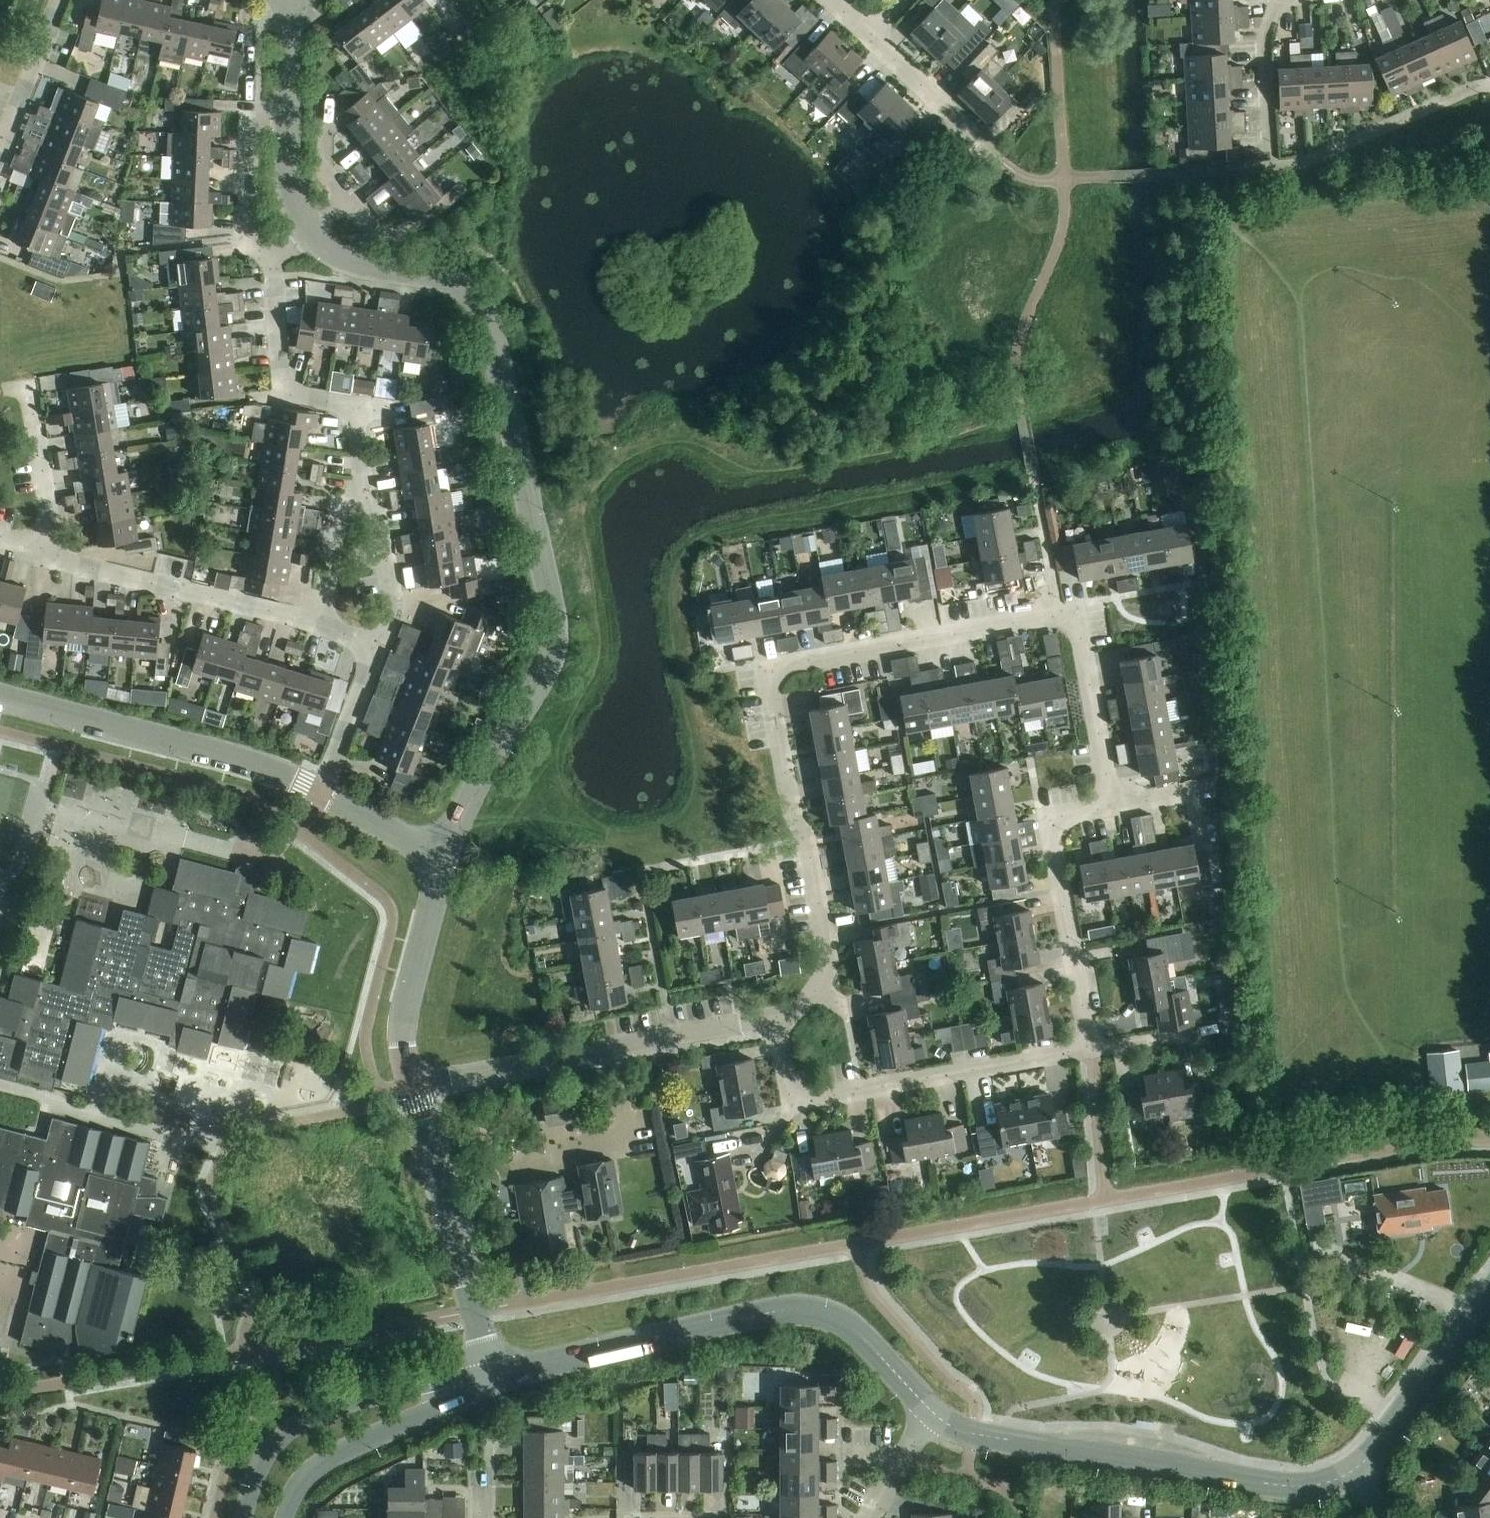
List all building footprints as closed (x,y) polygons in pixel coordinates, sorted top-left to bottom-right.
[(119,32),(126,0),(102,0),(100,9),(88,7),(79,49),(91,52),(95,31),(118,36),(119,32)] [(119,32),(141,37),(149,2),(138,0),(126,0),(119,32)] [(184,56),(191,22),(179,19),(184,0),(173,0),(171,7),(163,42),(163,41),(159,59),(182,65),(184,56)] [(217,11),(219,1),(215,0),(210,0),(208,10),(217,11)] [(373,4),(394,32),(412,18),(398,0),(378,0),(373,4)] [(412,18),(430,5),(426,0),(398,0),(412,18)] [(716,12),(728,0),(703,0),(716,12)] [(755,32),(783,2),(780,0),(733,0),(719,14),(735,29),(743,20),(755,32)] [(926,49),(960,13),(946,0),(925,0),(920,5),(929,14),(910,33),(926,49)] [(1014,11),(1020,5),(1015,0),(1002,0),(1014,11)] [(1192,20),(1248,17),(1248,7),(1232,8),(1231,0),(1191,0),(1192,20)] [(141,37),(163,41),(163,42),(171,7),(149,2),(141,37)] [(783,2),(755,32),(773,49),(783,38),(793,48),(815,24),(805,15),(809,11),(803,5),(794,13),(783,2)] [(373,4),(354,19),(375,47),(394,32),(373,4)] [(1465,10),(1470,22),(1483,16),(1478,4),(1465,10)] [(1391,37),(1415,91),(1424,87),(1422,83),(1434,77),(1417,40),(1406,45),(1401,33),(1403,32),(1392,8),(1380,13),(1391,37)] [(705,13),(702,17),(710,24),(713,21),(705,13)] [(960,13),(926,49),(942,64),(961,44),(970,52),(990,30),(981,22),(975,28),(960,13)] [(1442,14),(1433,18),(1457,72),(1465,69),(1463,64),(1476,58),(1460,21),(1447,26),(1442,14)] [(354,19),(351,15),(332,29),(356,61),(375,47),(354,19)] [(1192,20),(1193,43),(1204,43),(1205,56),(1225,55),(1225,56),(1229,55),(1228,42),(1234,42),(1233,29),(1249,28),(1248,17),(1192,20)] [(1428,35),(1417,40),(1434,77),(1446,71),(1448,76),(1457,72),(1433,18),(1423,23),(1428,35)] [(184,56),(206,61),(213,27),(191,22),(184,56)] [(213,27),(206,61),(228,66),(225,82),(237,85),(244,53),(232,50),(237,27),(214,22),(213,27)] [(467,23),(459,29),(467,39),(475,33),(467,23)] [(1299,25),(1300,39),(1313,38),(1311,23),(1299,25)] [(810,67),(819,74),(843,49),(840,46),(843,42),(830,31),(809,54),(800,46),(783,63),(799,78),(810,67)] [(1415,91),(1391,37),(1381,41),(1387,53),(1375,59),(1392,96),(1405,90),(1407,95),(1415,91)] [(1040,42),(1033,48),(1040,57),(1047,51),(1040,42)] [(958,95),(974,110),(1008,74),(1002,69),(1003,68),(993,57),(999,52),(989,43),(967,66),(976,75),(958,95)] [(1184,58),(1185,80),(1242,77),(1241,67),(1226,68),(1225,56),(1225,55),(1205,56),(1204,43),(1193,43),(1179,44),(1180,58),(1184,58)] [(448,53),(442,45),(436,50),(442,58),(448,53)] [(843,49),(819,74),(828,83),(817,95),(833,110),(850,92),(841,84),(863,61),(851,49),(847,53),(843,49)] [(1336,66),(1324,67),(1326,107),(1340,107),(1340,112),(1349,111),(1346,52),(1335,53),(1336,66)] [(1356,52),(1346,52),(1349,111),(1359,111),(1358,106),(1373,105),(1370,64),(1357,65),(1356,52)] [(1311,54),(1300,55),(1304,114),(1313,113),(1313,108),(1326,107),(1324,67),(1311,67),(1311,54)] [(1304,114),(1300,55),(1290,55),(1291,69),(1277,69),(1280,110),(1294,109),(1294,114),(1304,114)] [(349,71),(366,94),(376,86),(359,64),(349,71)] [(355,81),(346,69),(335,77),(344,89),(355,81)] [(131,80),(111,73),(108,84),(128,92),(131,80)] [(1008,74),(974,110),(989,125),(1013,99),(1004,90),(1013,80),(1008,74)] [(1185,80),(1187,103),(1227,101),(1227,88),(1243,87),(1242,77),(1185,80)] [(112,103),(110,107),(120,111),(127,92),(102,82),(96,97),(112,103)] [(348,124),(363,143),(390,120),(375,103),(388,92),(380,82),(376,86),(366,94),(344,90),(339,94),(350,107),(337,118),(344,128),(348,124)] [(866,120),(873,127),(901,98),(886,83),(869,101),(858,90),(837,111),(857,130),(866,120)] [(426,97),(433,92),(428,86),(421,91),(426,97)] [(59,87),(50,109),(102,129),(105,122),(94,117),(99,103),(59,87)] [(181,111),(180,133),(180,134),(210,135),(210,136),(220,136),(221,112),(206,112),(206,100),(166,98),(165,110),(181,111)] [(901,98),(873,127),(882,135),(873,145),(891,162),(911,141),(901,132),(918,114),(901,98)] [(1187,103),(1188,126),(1245,123),(1244,112),(1228,113),(1227,101),(1187,103)] [(54,122),(50,132),(94,149),(102,129),(50,109),(36,103),(32,113),(54,122)] [(377,160),(404,138),(414,130),(399,113),(390,120),(363,143),(377,160)] [(1245,123),(1188,126),(1189,148),(1185,148),(1186,161),(1211,160),(1210,148),(1230,147),(1229,134),(1245,133),(1245,123)] [(459,124),(453,129),(460,138),(466,133),(459,124)] [(22,137),(19,146),(74,167),(82,146),(93,151),(94,149),(50,132),(45,144),(41,142),(40,144),(22,137)] [(167,156),(174,157),(209,158),(222,159),(233,159),(234,150),(223,150),(223,149),(210,148),(210,136),(210,135),(180,134),(180,133),(168,133),(167,156)] [(377,160),(391,177),(392,178),(411,162),(412,162),(419,156),(404,138),(377,160)] [(474,159),(481,153),(473,144),(466,150),(474,159)] [(84,171),(74,167),(19,146),(16,154),(26,158),(33,161),(32,163),(37,165),(33,176),(42,180),(42,179),(66,188),(75,192),(84,171)] [(1238,148),(1226,149),(1227,163),(1240,163),(1238,148)] [(174,157),(173,178),(208,180),(209,158),(174,157)] [(233,159),(222,159),(222,168),(233,168),(233,159)] [(384,183),(399,201),(426,179),(425,179),(412,162),(411,162),(392,178),(391,177),(384,183)] [(351,170),(357,177),(365,170),(360,163),(351,170)] [(365,170),(357,177),(363,184),(371,177),(365,170)] [(426,179),(399,201),(414,219),(433,204),(440,213),(464,193),(456,184),(444,194),(429,176),(425,179),(426,179)] [(173,178),(172,202),(207,204),(207,203),(212,203),(220,204),(231,204),(232,195),(221,195),(221,193),(208,192),(208,180),(173,178)] [(94,199),(81,194),(75,192),(66,188),(42,179),(42,180),(38,190),(32,188),(32,190),(30,189),(15,183),(11,192),(66,213),(75,217),(75,218),(79,219),(84,207),(90,209),(94,199)] [(30,210),(25,221),(65,237),(67,238),(75,218),(75,217),(66,213),(11,192),(8,200),(25,206),(24,208),(30,210)] [(172,202),(172,203),(160,202),(159,225),(154,224),(153,245),(186,241),(187,226),(211,227),(212,203),(207,203),(207,204),(172,202)] [(375,210),(381,217),(389,210),(383,203),(375,210)] [(25,221),(21,219),(12,242),(41,253),(35,268),(61,278),(65,277),(71,262),(50,254),(55,242),(62,244),(65,237),(25,221)] [(105,245),(88,238),(86,244),(102,251),(105,245)] [(219,281),(216,257),(194,260),(193,249),(199,248),(198,247),(159,252),(160,265),(168,264),(170,287),(180,286),(180,285),(214,281),(214,282),(219,281)] [(31,294),(51,302),(56,289),(36,281),(31,294)] [(180,285),(180,286),(182,307),(243,300),(242,292),(216,295),(214,282),(214,281),(180,285)] [(343,297),(344,286),(336,285),(334,295),(342,297),(343,297)] [(336,340),(337,340),(359,344),(365,309),(352,307),(354,298),(352,298),(353,287),(344,286),(343,297),(342,297),(341,306),(336,340)] [(129,292),(130,302),(143,301),(142,291),(129,292)] [(359,344),(381,347),(389,293),(381,291),(378,311),(365,309),(359,344)] [(381,347),(403,350),(404,351),(408,321),(409,321),(410,316),(395,314),(398,294),(389,293),(381,347)] [(185,331),(194,330),(229,325),(228,312),(244,310),(243,300),(182,307),(185,331)] [(336,345),(337,340),(336,340),(341,306),(318,302),(317,308),(303,306),(296,347),(312,350),(313,342),(336,345)] [(132,314),(133,325),(143,324),(142,313),(132,314)] [(425,363),(431,324),(409,321),(408,321),(404,351),(403,350),(402,360),(405,360),(403,372),(419,375),(421,363),(425,363)] [(194,330),(197,352),(255,346),(254,337),(236,339),(236,337),(230,338),(229,325),(194,330)] [(176,355),(174,345),(165,347),(167,356),(176,355)] [(197,352),(199,374),(199,375),(234,371),(233,358),(238,358),(238,357),(256,355),(255,346),(197,352)] [(72,411),(113,404),(118,403),(115,382),(136,378),(134,366),(113,369),(113,367),(95,370),(97,384),(68,389),(72,411)] [(330,387),(351,390),(354,371),(333,368),(330,387)] [(199,375),(199,374),(194,375),(197,399),(237,394),(234,371),(199,375)] [(396,394),(397,376),(376,375),(375,393),(396,394)] [(355,377),(353,388),(373,391),(374,380),(355,377)] [(394,430),(398,453),(433,447),(433,448),(437,447),(434,424),(449,421),(445,397),(409,403),(413,427),(394,430)] [(161,402),(168,414),(190,411),(189,399),(161,402)] [(75,434),(117,427),(113,404),(72,411),(72,412),(48,416),(50,425),(60,423),(60,425),(73,423),(75,434)] [(242,415),(260,418),(263,406),(254,404),(243,406),(242,415)] [(255,423),(253,440),(300,448),(304,449),(308,426),(316,428),(318,414),(277,407),(275,420),(269,419),(268,425),(255,423)] [(169,419),(165,410),(156,411),(158,421),(169,419)] [(79,456),(113,451),(110,429),(117,428),(117,427),(75,434),(79,456)] [(178,438),(176,428),(165,430),(168,440),(178,438)] [(265,443),(261,464),(296,470),(300,448),(253,440),(252,441),(265,443)] [(188,442),(186,453),(195,454),(197,443),(188,442)] [(398,453),(402,475),(436,470),(433,448),(433,447),(398,453)] [(54,452),(55,461),(66,459),(65,450),(54,452)] [(117,474),(117,473),(113,451),(79,456),(66,459),(55,461),(57,470),(67,468),(67,470),(81,468),(83,480),(92,478),(117,474)] [(374,457),(376,466),(386,464),(385,455),(374,457)] [(1163,465),(1165,480),(1177,478),(1175,463),(1163,465)] [(258,487),(267,489),(267,488),(292,492),(296,470),(261,464),(258,487)] [(312,464),(311,472),(322,474),(323,465),(312,464)] [(405,498),(415,497),(415,496),(440,492),(436,470),(402,475),(405,498)] [(1155,482),(1153,470),(1141,471),(1143,481),(1147,483),(1155,482)] [(80,502),(96,500),(130,494),(127,472),(117,473),(117,474),(92,478),(94,491),(61,497),(63,505),(70,504),(80,502)] [(322,474),(311,472),(310,481),(320,483),(322,474)] [(1119,477),(1110,479),(1112,491),(1121,489),(1119,477)] [(186,478),(172,480),(173,488),(187,486),(186,478)] [(1109,492),(1107,482),(1097,484),(1099,494),(1109,492)] [(267,489),(264,511),(322,520),(323,511),(305,508),(305,506),(300,505),(302,493),(292,492),(267,488),(267,489)] [(385,492),(387,501),(398,499),(396,490),(385,492)] [(415,496),(415,497),(419,519),(453,513),(449,490),(440,492),(415,496)] [(96,500),(100,522),(100,523),(134,517),(130,494),(96,500)] [(387,501),(388,510),(399,508),(398,499),(387,501)] [(973,514),(977,538),(1013,531),(1008,508),(1000,509),(998,499),(979,502),(981,513),(973,514)] [(82,512),(80,502),(70,504),(71,514),(82,512)] [(1016,506),(1018,516),(1030,514),(1028,504),(1016,506)] [(1054,508),(1046,509),(1058,572),(1065,571),(1061,547),(1064,546),(1063,542),(1060,543),(1054,508)] [(247,531),(260,533),(294,539),(296,528),(301,528),(302,526),(320,529),(322,520),(264,511),(251,509),(247,531)] [(1170,564),(1193,559),(1184,512),(1161,516),(1163,528),(1170,564)] [(202,523),(203,513),(195,513),(194,523),(202,523)] [(397,536),(399,545),(457,536),(453,513),(419,519),(421,532),(397,536)] [(100,523),(100,522),(95,523),(99,547),(138,540),(134,517),(100,523)] [(1141,532),(1147,568),(1157,566),(1158,571),(1161,573),(1163,585),(1173,583),(1171,571),(1170,564),(1163,528),(1141,532)] [(837,543),(835,531),(823,533),(825,545),(837,543)] [(977,538),(981,560),(1017,553),(1013,531),(977,538)] [(1125,572),(1147,568),(1141,532),(1118,536),(1125,572)] [(260,533),(256,555),(256,556),(291,561),(314,565),(316,555),(292,551),(294,539),(260,533)] [(802,538),(805,553),(817,551),(814,535),(802,538)] [(424,550),(426,563),(426,564),(461,558),(460,558),(457,536),(399,545),(400,554),(424,550)] [(1102,576),(1125,572),(1118,536),(1096,541),(1102,576)] [(141,539),(143,551),(156,549),(154,537),(141,539)] [(1023,542),(1025,552),(1037,550),(1035,540),(1023,542)] [(1079,580),(1102,576),(1096,541),(1064,546),(1061,547),(1065,571),(1077,568),(1079,580)] [(502,551),(501,542),(493,544),(495,552),(502,551)] [(944,544),(933,546),(934,553),(945,551),(944,544)] [(1037,550),(1025,552),(1026,562),(1039,560),(1037,550)] [(725,561),(717,553),(711,559),(719,567),(725,561)] [(1017,553),(981,560),(986,583),(988,583),(1013,578),(1021,577),(1017,553)] [(256,556),(256,555),(252,554),(248,578),(232,575),(230,587),(246,590),(246,591),(278,596),(280,583),(287,585),(291,561),(256,556)] [(426,564),(426,563),(421,564),(425,587),(449,583),(452,598),(483,593),(481,578),(476,579),(472,556),(460,558),(461,558),(426,564)] [(925,557),(889,564),(896,599),(909,597),(910,603),(932,598),(925,557)] [(3,570),(12,572),(15,561),(6,559),(3,570)] [(954,582),(948,561),(934,566),(940,586),(954,582)] [(889,564),(867,568),(874,603),(876,611),(875,611),(877,623),(879,634),(889,632),(884,601),(896,599),(889,564)] [(867,568),(845,572),(851,607),(874,603),(867,568)] [(1181,569),(1171,571),(1173,583),(1183,582),(1181,569)] [(4,582),(9,583),(12,572),(3,570),(0,581),(0,599),(4,582)] [(821,576),(823,586),(824,586),(828,611),(829,611),(851,607),(845,572),(821,576)] [(1015,589),(1013,578),(988,583),(990,593),(1015,589)] [(1136,578),(1126,580),(1128,592),(1138,590),(1136,578)] [(1116,581),(1118,593),(1128,592),(1126,580),(1116,581)] [(26,588),(9,583),(4,582),(0,599),(0,618),(17,623),(13,638),(28,642),(30,617),(19,614),(26,588)] [(85,596),(94,597),(95,587),(86,586),(85,596)] [(801,590),(808,625),(817,623),(818,630),(822,632),(824,644),(835,642),(832,629),(829,611),(828,611),(824,586),(823,586),(801,590)] [(785,629),(808,625),(801,590),(779,594),(785,629)] [(116,606),(117,595),(108,594),(107,605),(116,606)] [(763,633),(785,629),(779,594),(756,598),(763,633)] [(111,654),(134,656),(137,621),(136,621),(126,620),(126,615),(124,615),(124,607),(126,596),(117,595),(116,606),(115,619),(111,654)] [(740,637),(763,633),(756,598),(734,602),(740,637)] [(734,602),(711,606),(715,629),(717,639),(717,642),(740,637),(734,602)] [(65,650),(66,650),(67,640),(66,640),(70,605),(47,603),(45,617),(30,616),(30,617),(28,642),(26,657),(42,659),(44,642),(65,644),(65,650)] [(88,652),(88,651),(89,642),(92,617),(93,607),(70,605),(66,640),(67,640),(66,650),(88,652)] [(430,634),(434,636),(476,652),(485,631),(491,633),(497,617),(468,606),(462,621),(438,612),(430,634)] [(877,623),(875,611),(865,613),(867,625),(877,623)] [(137,621),(134,656),(157,658),(155,675),(167,676),(170,652),(158,651),(161,618),(137,616),(136,621),(137,621)] [(88,651),(111,654),(115,619),(92,617),(89,642),(88,651)] [(216,674),(237,680),(245,656),(248,647),(255,624),(246,621),(243,631),(241,631),(237,644),(226,640),(216,674)] [(234,689),(257,696),(267,663),(255,659),(261,637),(260,637),(263,627),(255,624),(248,647),(245,656),(237,680),(234,689)] [(842,628),(832,629),(835,642),(844,640),(842,628)] [(717,639),(715,629),(706,630),(708,641),(717,639)] [(215,679),(216,674),(226,640),(203,633),(198,651),(187,647),(176,683),(188,687),(192,672),(215,679)] [(398,636),(395,644),(426,657),(450,666),(450,667),(468,674),(476,652),(434,636),(429,648),(398,636)] [(797,636),(787,638),(789,650),(799,648),(797,636)] [(789,650),(787,638),(777,640),(779,652),(789,650)] [(1004,677),(991,680),(997,715),(1019,711),(1015,685),(1012,667),(1010,655),(1007,640),(997,641),(1000,657),(1004,677)] [(284,652),(293,654),(296,644),(287,641),(284,652)] [(1120,661),(1125,684),(1160,678),(1153,643),(1130,647),(1132,659),(1120,661)] [(296,644),(293,654),(302,657),(305,647),(296,644)] [(414,662),(409,675),(441,687),(450,667),(450,666),(426,657),(395,644),(392,653),(414,662)] [(752,644),(742,646),(744,658),(754,656),(752,644)] [(744,658),(742,646),(732,648),(734,660),(744,658)] [(8,670),(21,672),(24,656),(11,653),(8,670)] [(1020,653),(1010,655),(1012,667),(1022,666),(1020,653)] [(922,684),(919,672),(916,656),(906,657),(913,694),(900,696),(906,731),(930,727),(923,692),(922,684)] [(1047,679),(1037,681),(1044,716),(1043,716),(1045,728),(1069,724),(1061,678),(1065,677),(1061,656),(1047,658),(1049,670),(1047,676),(1047,679)] [(974,662),(964,664),(967,676),(976,674),(974,662)] [(257,696),(278,703),(288,669),(267,663),(257,696)] [(967,676),(964,664),(954,666),(956,678),(967,676)] [(1022,666),(1012,667),(1015,685),(1019,711),(1021,720),(1043,716),(1044,716),(1037,681),(1026,683),(1022,666)] [(278,703),(300,709),(310,676),(288,669),(278,703)] [(929,670),(919,672),(922,684),(932,682),(929,670)] [(310,676),(300,709),(298,717),(306,719),(308,712),(322,716),(317,732),(329,736),(332,728),(337,711),(325,708),(334,678),(311,671),(310,676)] [(382,679),(378,687),(433,709),(441,687),(409,675),(404,687),(399,685),(398,685),(382,679)] [(73,686),(73,678),(65,677),(64,685),(73,686)] [(1107,700),(1109,710),(1164,700),(1160,678),(1125,684),(1127,697),(1107,700)] [(991,680),(968,684),(974,719),(997,715),(991,680)] [(968,684),(946,688),(952,723),(974,719),(968,684)] [(130,699),(166,701),(166,687),(130,686),(130,699)] [(397,706),(392,717),(425,730),(433,709),(378,687),(375,695),(392,702),(391,704),(397,706)] [(946,688),(923,692),(930,727),(952,723),(946,688)] [(810,710),(814,733),(849,727),(847,715),(863,712),(859,689),(819,696),(821,708),(810,710)] [(891,695),(878,698),(883,720),(895,717),(891,695)] [(1131,717),(1133,729),(1168,723),(1164,700),(1109,710),(1111,720),(1131,717)] [(186,716),(201,721),(205,707),(190,702),(186,716)] [(361,730),(384,738),(416,751),(417,750),(425,730),(392,717),(388,728),(379,724),(375,725),(365,721),(361,730)] [(883,721),(885,731),(897,729),(895,719),(883,721)] [(1133,729),(1137,752),(1172,745),(1168,723),(1133,729)] [(814,733),(818,756),(853,749),(849,727),(814,733)] [(416,751),(384,738),(375,760),(398,769),(391,788),(420,799),(427,780),(412,774),(421,752),(417,750),(416,751)] [(1048,741),(1026,745),(1028,757),(1050,753),(1048,741)] [(1115,745),(1117,755),(1129,753),(1127,743),(1115,745)] [(1172,745),(1137,752),(1141,775),(1177,768),(1172,745)] [(818,756),(822,778),(858,772),(853,749),(818,756)] [(890,756),(891,765),(904,763),(902,753),(890,756)] [(1129,753),(1117,755),(1119,765),(1131,763),(1129,753)] [(958,768),(956,759),(946,761),(947,770),(958,768)] [(904,763),(891,765),(893,776),(905,773),(904,763)] [(970,774),(974,797),(1009,790),(1005,767),(970,774)] [(822,778),(826,801),(862,794),(877,791),(875,780),(860,783),(858,772),(822,778)] [(974,797),(979,820),(1014,813),(1009,790),(974,797)] [(831,824),(840,823),(840,821),(866,817),(866,815),(862,794),(826,801),(831,824)] [(935,794),(923,796),(925,806),(937,804),(935,794)] [(911,798),(913,808),(925,806),(923,796),(911,798)] [(937,804),(925,806),(927,816),(939,814),(937,804)] [(925,806),(913,808),(915,818),(927,816),(925,806)] [(966,822),(970,844),(1018,836),(1014,813),(979,820),(966,822)] [(840,823),(844,844),(892,835),(890,825),(878,827),(875,814),(866,815),(866,817),(840,821),(840,823)] [(1150,814),(1140,816),(1146,845),(1156,843),(1150,814)] [(1146,845),(1140,816),(1130,818),(1136,847),(1146,845)] [(848,866),(894,858),(896,857),(892,835),(844,844),(848,866)] [(987,864),(987,865),(1022,858),(1018,836),(970,844),(974,867),(987,864)] [(934,840),(936,851),(948,848),(946,838),(934,840)] [(1109,839),(1099,841),(1101,853),(1111,851),(1109,839)] [(916,844),(918,854),(930,851),(928,841),(916,844)] [(1101,853),(1099,841),(1089,843),(1091,855),(1101,853)] [(1193,844),(1170,848),(1176,884),(1199,879),(1202,895),(1214,893),(1207,854),(1195,856),(1193,844)] [(948,848),(936,851),(938,860),(950,858),(948,848)] [(1170,848),(1147,853),(1154,888),(1176,884),(1170,848)] [(930,851),(918,854),(920,864),(932,861),(930,851)] [(1147,853),(1125,857),(1132,892),(1154,888),(1147,853)] [(1125,857),(1103,861),(1109,896),(1132,892),(1125,857)] [(898,880),(894,858),(848,866),(852,889),(864,887),(898,880)] [(1022,858),(987,865),(993,899),(1017,895),(1015,882),(1026,880),(1022,858)] [(148,915),(124,909),(118,930),(77,920),(60,985),(21,975),(16,974),(9,999),(0,996),(0,1076),(17,1081),(18,1077),(40,1082),(39,1086),(53,1090),(54,1083),(58,1081),(62,1079),(87,1085),(102,1027),(105,1028),(109,1025),(113,1023),(114,1020),(171,1035),(171,1038),(173,1042),(175,1046),(178,1047),(177,1050),(207,1058),(212,1041),(243,1049),(258,991),(287,999),(294,970),(309,973),(317,943),(300,939),(308,908),(253,893),(259,874),(255,869),(252,864),(252,863),(247,862),(241,865),(236,868),(235,873),(180,859),(172,890),(155,886),(148,915)] [(1109,896),(1103,861),(1079,865),(1086,900),(1109,896)] [(575,916),(576,916),(611,910),(609,899),(617,897),(617,895),(628,893),(624,869),(613,871),(614,875),(604,876),(606,887),(572,893),(571,888),(560,890),(565,918),(575,916)] [(934,876),(920,878),(922,887),(935,884),(934,876)] [(903,916),(899,891),(904,890),(902,879),(898,880),(864,887),(852,889),(857,912),(868,910),(870,922),(894,917),(903,916)] [(764,883),(741,888),(750,938),(761,936),(758,921),(770,919),(770,915),(785,912),(780,885),(765,887),(764,883)] [(718,892),(725,927),(736,925),(739,940),(750,938),(741,888),(718,892)] [(702,931),(725,927),(718,892),(696,896),(702,931)] [(958,904),(957,898),(952,894),(946,895),(948,906),(958,904)] [(679,935),(702,931),(696,896),(672,900),(679,935)] [(996,928),(999,943),(1034,937),(1029,911),(1004,915),(1002,904),(978,908),(982,930),(996,928)] [(615,932),(623,931),(635,929),(633,919),(621,921),(621,919),(613,921),(611,910),(576,916),(580,938),(615,932)] [(855,943),(860,968),(860,969),(895,962),(892,946),(911,943),(907,922),(878,927),(880,938),(855,943)] [(528,926),(529,935),(542,933),(540,924),(528,926)] [(1114,926),(1101,928),(1103,937),(1116,935),(1114,926)] [(635,929),(623,931),(624,941),(637,939),(635,929)] [(580,938),(584,961),(619,955),(615,932),(580,938)] [(1129,959),(1134,985),(1169,979),(1166,963),(1185,959),(1180,933),(1151,938),(1154,955),(1129,959)] [(987,961),(991,982),(1016,977),(1014,966),(1039,962),(1034,937),(999,943),(1002,959),(987,961)] [(584,961),(588,984),(623,977),(619,955),(584,961)] [(764,960),(754,962),(756,974),(766,972),(764,960)] [(756,974),(754,962),(744,964),(746,976),(756,974)] [(889,989),(891,1000),(916,996),(912,974),(898,977),(895,962),(860,969),(864,994),(889,989)] [(629,966),(631,976),(643,974),(641,964),(629,966)] [(719,968),(709,970),(711,982),(721,980),(719,968)] [(711,982),(709,970),(699,971),(701,984),(711,982)] [(643,974),(631,976),(632,986),(645,984),(643,974)] [(623,977),(588,984),(592,1007),(627,1000),(623,977)] [(1009,1001),(1012,1015),(1047,1009),(1043,983),(1018,988),(1016,977),(991,982),(995,1004),(1009,1001)] [(1169,979),(1134,985),(1138,1010),(1156,1007),(1161,1031),(1192,1025),(1186,990),(1172,992),(1169,979)] [(932,992),(930,984),(922,986),(923,994),(932,992)] [(955,1006),(952,990),(944,991),(946,1008),(955,1006)] [(868,1015),(873,1041),(908,1035),(906,1019),(920,1017),(916,996),(891,1000),(893,1011),(868,1015)] [(1047,1009),(1012,1015),(1015,1031),(1001,1033),(1003,1044),(1052,1034),(1047,1009)] [(971,1023),(960,1025),(965,1049),(976,1047),(971,1023)] [(960,1025),(934,1030),(936,1039),(950,1036),(953,1052),(965,1049),(960,1025)] [(908,1035),(873,1041),(878,1067),(913,1060),(921,1058),(920,1048),(911,1050),(908,1035)] [(1208,1042),(1210,1054),(1224,1052),(1222,1039),(1208,1042)] [(1428,1054),(1432,1094),(1461,1091),(1457,1051),(1428,1054)] [(717,1066),(722,1091),(757,1084),(752,1059),(727,1063),(725,1052),(701,1057),(703,1068),(717,1066)] [(1467,1091),(1489,1088),(1489,1062),(1465,1065),(1467,1091)] [(1169,1113),(1168,1113),(1170,1121),(1195,1116),(1194,1108),(1206,1106),(1201,1081),(1183,1084),(1181,1069),(1162,1073),(1169,1113)] [(1132,1119),(1168,1113),(1169,1113),(1162,1073),(1143,1076),(1146,1091),(1128,1094),(1132,1119)] [(722,1091),(725,1107),(710,1109),(714,1130),(739,1126),(737,1115),(762,1110),(757,1084),(722,1091)] [(610,1090),(596,1092),(599,1108),(612,1106),(610,1090)] [(1050,1095),(1023,1100),(1030,1141),(1057,1136),(1058,1143),(1070,1140),(1066,1116),(1054,1118),(1050,1095)] [(543,1103),(547,1123),(588,1116),(585,1096),(543,1103)] [(1030,1141),(1023,1100),(996,1105),(1001,1128),(977,1132),(981,1157),(1006,1153),(1004,1146),(1030,1141)] [(942,1113),(924,1116),(932,1156),(967,1150),(963,1125),(944,1128),(942,1113)] [(932,1156),(924,1116),(904,1120),(907,1135),(889,1138),(893,1163),(932,1156)] [(150,1143),(52,1118),(47,1139),(0,1127),(0,1208),(31,1216),(31,1219),(37,1220),(44,1222),(49,1230),(44,1251),(38,1272),(32,1271),(31,1276),(29,1282),(35,1284),(20,1343),(73,1356),(125,1347),(128,1336),(132,1336),(148,1277),(118,1269),(132,1213),(162,1221),(168,1198),(158,1196),(157,1179),(142,1175),(150,1143)] [(691,1136),(689,1123),(674,1126),(677,1138),(691,1136)] [(544,1128),(528,1130),(530,1147),(546,1144),(544,1128)] [(850,1130),(833,1133),(840,1173),(876,1166),(871,1141),(853,1145),(850,1130)] [(840,1173),(833,1133),(813,1137),(815,1152),(797,1155),(802,1180),(840,1173)] [(787,1154),(776,1150),(773,1158),(783,1162),(787,1154)] [(737,1221),(742,1220),(728,1154),(696,1161),(703,1195),(688,1198),(694,1225),(709,1222),(711,1233),(738,1227),(737,1221)] [(515,1185),(523,1230),(530,1229),(534,1251),(567,1245),(563,1223),(570,1222),(569,1211),(586,1208),(588,1219),(622,1213),(612,1160),(579,1165),(583,1188),(565,1191),(563,1177),(515,1185)] [(996,1188),(992,1170),(981,1172),(984,1191),(996,1188)] [(1338,1178),(1299,1185),(1304,1209),(1322,1206),(1343,1202),(1338,1178)] [(888,1185),(876,1187),(878,1201),(891,1199),(888,1185)] [(1374,1196),(1379,1237),(1432,1229),(1431,1225),(1449,1222),(1445,1190),(1425,1193),(1425,1189),(1374,1196)] [(811,1213),(802,1215),(803,1222),(812,1220),(811,1213)] [(731,1387),(735,1368),(719,1365),(717,1374),(723,1375),(721,1385),(731,1387)] [(700,1385),(700,1371),(684,1372),(685,1385),(700,1385)] [(781,1385),(781,1407),(818,1407),(818,1395),(836,1395),(836,1385),(835,1385),(835,1374),(817,1374),(817,1385),(781,1385)] [(677,1396),(678,1382),(666,1382),(666,1396),(677,1396)] [(753,1424),(754,1403),(736,1403),(735,1424),(753,1424)] [(781,1407),(781,1429),(836,1429),(836,1419),(818,1419),(818,1407),(781,1407)] [(525,1431),(525,1456),(568,1456),(568,1449),(563,1449),(563,1431),(572,1431),(572,1436),(583,1436),(583,1420),(572,1420),(572,1421),(548,1421),(548,1419),(529,1419),(529,1431),(525,1431)] [(781,1429),(781,1450),(818,1450),(818,1438),(836,1438),(836,1429),(781,1429)] [(166,1431),(163,1443),(177,1446),(180,1435),(166,1431)] [(657,1489),(657,1434),(647,1434),(647,1452),(635,1452),(633,1449),(624,1449),(624,1458),(635,1458),(635,1489),(657,1489)] [(657,1489),(679,1490),(679,1452),(666,1452),(666,1434),(657,1434),(657,1489)] [(700,1490),(700,1434),(679,1434),(679,1452),(679,1490),(700,1490)] [(700,1434),(700,1490),(722,1490),(722,1452),(710,1452),(710,1434),(700,1434)] [(5,1471),(27,1476),(35,1443),(12,1438),(9,1448),(10,1448),(4,1471),(5,1471)] [(460,1453),(459,1441),(449,1441),(449,1453),(460,1453)] [(27,1476),(49,1482),(57,1449),(35,1443),(27,1476)] [(161,1449),(158,1465),(191,1473),(196,1451),(177,1446),(163,1443),(161,1449)] [(1426,1464),(1433,1452),(1420,1445),(1414,1457),(1426,1464)] [(5,1471),(4,1471),(10,1448),(9,1448),(0,1446),(0,1481),(2,1481),(5,1471)] [(49,1482),(71,1487),(79,1454),(57,1449),(49,1482)] [(1472,1483),(1489,1496),(1489,1454),(1483,1449),(1470,1467),(1479,1474),(1472,1483)] [(781,1450),(781,1472),(836,1472),(836,1462),(818,1462),(818,1450),(781,1450)] [(79,1454),(71,1487),(94,1492),(101,1459),(79,1454)] [(124,1474),(127,1458),(118,1456),(115,1472),(124,1474)] [(525,1456),(525,1482),(563,1481),(563,1464),(568,1464),(568,1456),(525,1456)] [(158,1465),(152,1488),(185,1495),(191,1473),(158,1465)] [(388,1487),(388,1509),(443,1509),(443,1500),(425,1499),(425,1470),(406,1469),(405,1487),(388,1487)] [(781,1472),(781,1494),(818,1494),(818,1481),(836,1481),(836,1472),(781,1472)] [(525,1482),(525,1507),(568,1507),(568,1499),(563,1499),(563,1481),(525,1482)] [(1455,1517),(1489,1517),(1489,1496),(1472,1483),(1463,1495),(1464,1496),(1465,1505),(1453,1507),(1455,1517)] [(180,1517),(185,1495),(152,1488),(138,1484),(133,1506),(147,1510),(180,1517)] [(120,1503),(124,1488),(112,1485),(108,1500),(120,1503)] [(781,1494),(781,1515),(836,1515),(836,1505),(818,1505),(818,1494),(781,1494)] [(946,1507),(946,1494),(934,1495),(934,1507),(946,1507)] [(117,1505),(110,1503),(107,1515),(114,1517),(117,1505)] [(1083,1517),(1120,1517),(1120,1503),(1093,1503),(1093,1516),(1083,1516),(1083,1517)] [(525,1507),(525,1517),(563,1517),(563,1514),(568,1514),(568,1507),(525,1507)] [(388,1517),(443,1517),(443,1509),(388,1509),(388,1517)] [(145,1517),(180,1517),(147,1510),(145,1517)]
